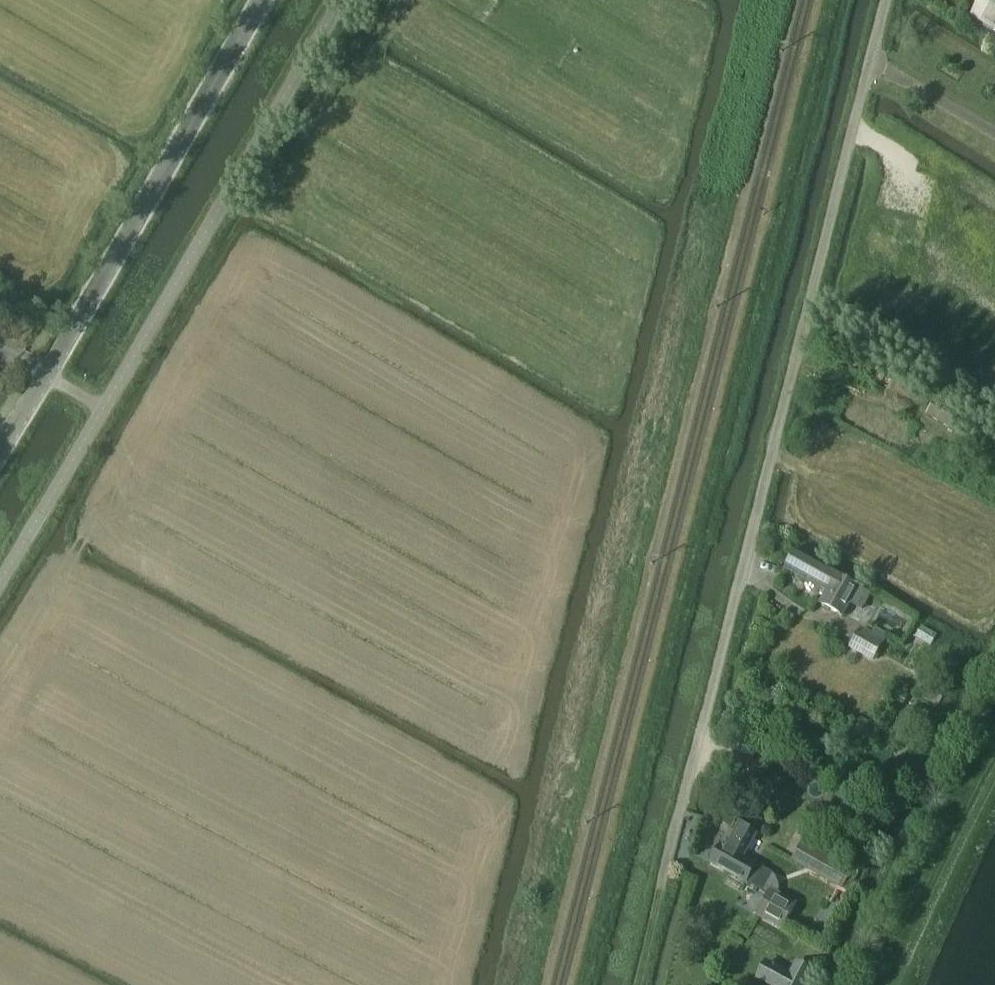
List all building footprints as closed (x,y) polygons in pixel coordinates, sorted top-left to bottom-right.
[(972,18),(994,33),(994,0),(983,0),(972,18)] [(796,552),(786,569),(829,593),(822,605),(843,617),(850,604),(862,612),(871,596),(859,588),(830,572),(831,571),(796,552)] [(860,627),(848,648),(873,663),(887,637),(875,630),(872,634),(860,627)] [(928,687),(922,699),(938,707),(944,694),(928,687)] [(899,688),(892,698),(903,705),(910,695),(899,688)] [(721,845),(711,863),(767,895),(770,889),(778,893),(779,890),(779,885),(775,877),(771,873),(743,857),(756,834),(736,822),(722,846),(721,845)] [(802,841),(791,861),(842,890),(854,870),(802,841)] [(797,904),(778,893),(770,889),(767,895),(757,913),(756,916),(782,931),(797,904)] [(768,972),(786,981),(784,984),(801,984),(810,967),(800,959),(790,970),(773,959),(768,972)]
